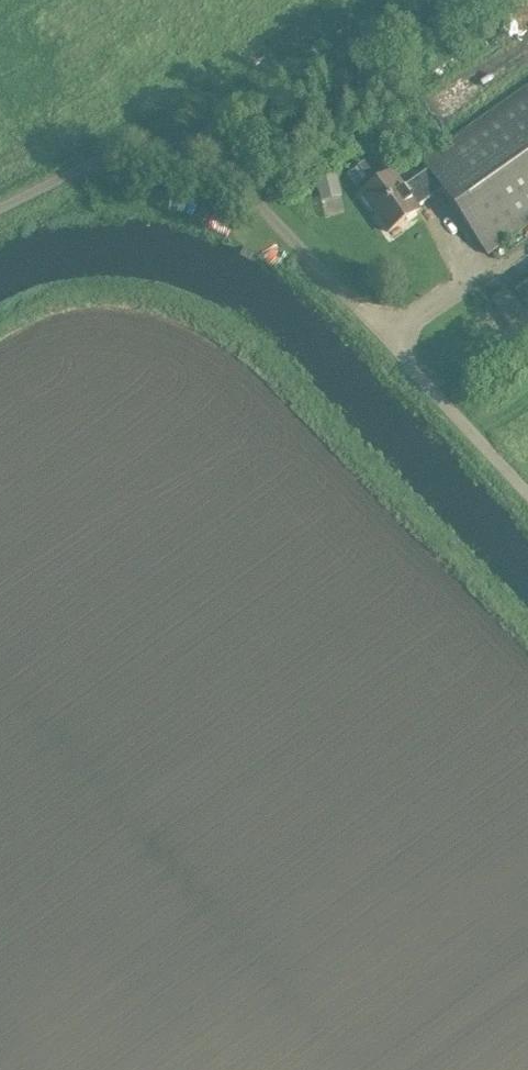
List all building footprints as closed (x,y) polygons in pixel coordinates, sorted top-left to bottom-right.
[(464,71),(430,102),(451,124),(484,94),(464,71)] [(419,205),(441,190),(486,254),(527,225),(527,82),(419,159),(426,168),(404,184),(393,169),(360,193),(388,231),(420,208),(419,205)] [(314,175),(320,199),(341,194),(336,170),(314,175)] [(225,237),(227,219),(212,216),(209,235),(225,237)] [(509,283),(491,296),(517,334),(527,327),(527,270),(509,283)]
